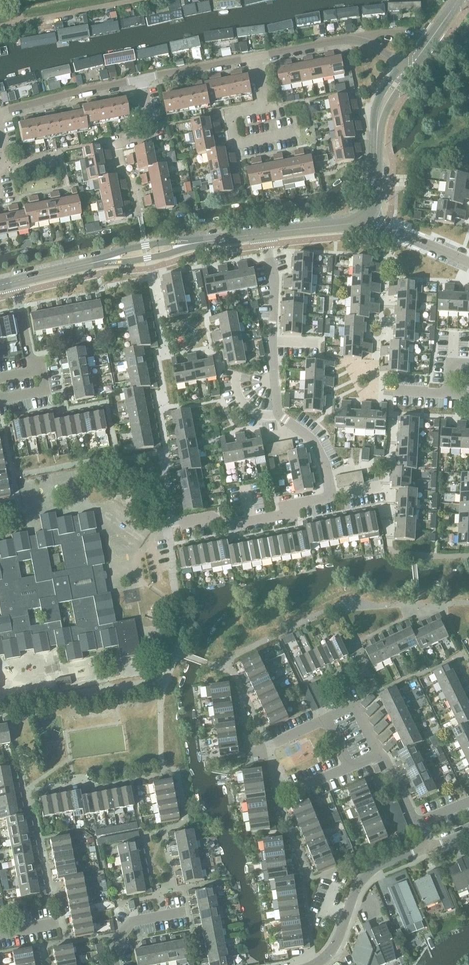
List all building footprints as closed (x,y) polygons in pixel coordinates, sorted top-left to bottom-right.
[(214,11),(242,8),(241,0),(213,0),(214,11)] [(208,2),(183,8),(185,18),(211,12),(208,2)] [(422,3),(389,4),(389,12),(422,11),(422,3)] [(386,5),(362,8),(363,17),(387,15),(386,5)] [(358,7),(323,13),(325,24),(360,18),(358,7)] [(181,11),(147,19),(149,28),(183,20),(181,11)] [(320,13),(295,18),(297,28),(322,24),(320,13)] [(144,16),(119,21),(120,30),(146,25),(144,16)] [(292,20),(268,25),(270,34),(294,28),(292,20)] [(117,22),(89,27),(91,37),(118,32),(117,22)] [(264,26),(237,30),(238,39),(266,36),(264,26)] [(88,28),(58,33),(59,43),(89,38),(88,28)] [(234,29),(204,34),(206,45),(235,40),(234,29)] [(54,33),(19,40),(21,51),(57,44),(54,33)] [(200,38),(171,45),(173,55),(202,48),(200,38)] [(240,44),(241,53),(248,52),(247,43),(240,44)] [(167,45),(136,52),(137,61),(169,54),(167,45)] [(133,52),(104,58),(106,69),(135,63),(133,52)] [(101,56),(73,63),(75,73),(103,66),(101,56)] [(345,75),(344,70),(343,61),(342,57),(331,59),(334,77),(345,75)] [(331,59),(320,61),(323,79),(334,77),(331,59)] [(343,61),(344,70),(351,69),(349,60),(343,61)] [(320,61),(309,64),(313,81),(323,79),(320,61)] [(309,64),(299,66),(302,83),(313,81),(309,64)] [(69,65),(40,71),(43,81),(71,74),(69,65)] [(299,66),(288,68),(292,85),(302,83),(299,66)] [(292,85),(288,68),(277,70),(280,87),(292,85)] [(108,78),(107,71),(99,73),(101,80),(108,78)] [(34,72),(4,80),(6,89),(36,81),(34,72)] [(252,93),(249,76),(237,78),(241,95),(252,93)] [(230,97),(241,95),(237,78),(227,80),(230,97)] [(60,88),(59,82),(56,83),(55,79),(47,81),(49,91),(60,88)] [(227,80),(216,82),(220,99),(230,97),(227,80)] [(206,89),(205,84),(205,82),(203,82),(203,87),(197,88),(179,92),(175,92),(170,93),(163,95),(163,96),(163,97),(206,89)] [(220,99),(216,82),(206,84),(210,106),(211,106),(210,105),(210,101),(220,99)] [(36,84),(31,86),(33,95),(39,94),(38,90),(39,89),(38,85),(36,85),(36,84)] [(206,89),(163,97),(167,115),(210,106),(206,84),(205,84),(206,89)] [(253,97),(252,93),(241,95),(230,97),(220,99),(210,101),(210,105),(253,97)] [(329,99),(331,110),(349,107),(347,95),(329,99)] [(18,125),(22,143),(87,130),(87,129),(86,125),(128,117),(125,100),(82,108),(82,113),(18,125)] [(211,110),(211,106),(210,106),(167,115),(168,118),(211,110)] [(331,110),(333,121),(351,117),(349,107),(331,110)] [(129,121),(128,117),(86,125),(87,129),(129,121)] [(333,121),(335,131),(353,128),(351,117),(333,121)] [(192,121),(194,132),(212,129),(210,118),(192,121)] [(335,131),(337,141),(338,142),(350,139),(351,140),(355,139),(353,128),(335,131)] [(194,132),(196,143),(214,140),(212,129),(194,132)] [(88,134),(87,130),(22,143),(23,147),(88,134)] [(333,142),(335,153),(352,150),(351,140),(350,139),(338,142),(337,141),(333,142)] [(198,154),(208,153),(207,152),(216,151),(216,150),(214,140),(196,143),(198,154)] [(134,148),(136,159),(154,156),(151,145),(134,148)] [(82,149),(84,160),(102,157),(100,146),(82,149)] [(208,153),(209,163),(227,160),(225,148),(219,149),(216,150),(216,151),(207,152),(208,153)] [(352,150),(335,153),(337,165),(355,161),(352,150)] [(290,161),(295,184),(305,182),(304,177),(301,159),(300,155),(299,151),(295,152),(296,160),(290,161)] [(280,163),(283,181),(284,187),(295,184),(290,161),(284,163),(283,154),(278,155),(279,159),(280,163)] [(138,171),(147,169),(147,168),(156,167),(155,166),(154,156),(136,159),(138,171)] [(81,172),(86,171),(104,167),(102,157),(84,160),(79,161),(81,172)] [(301,159),(304,177),(316,175),(312,157),(301,159)] [(209,163),(211,173),(229,170),(227,160),(209,163)] [(280,163),(269,166),(272,183),(283,181),(280,163)] [(147,169),(149,179),(167,175),(165,164),(155,166),(156,167),(147,168),(147,169)] [(269,166),(258,168),(262,185),(272,183),(269,166)] [(88,182),(93,181),(98,180),(98,179),(106,178),(106,177),(115,176),(114,171),(105,173),(104,167),(86,171),(88,182)] [(262,185),(258,168),(247,170),(251,187),(262,185)] [(211,173),(213,184),(231,181),(229,170),(211,173)] [(447,183),(466,185),(467,180),(468,180),(468,175),(449,173),(447,183)] [(149,179),(151,189),(169,186),(167,175),(149,179)] [(116,182),(115,176),(106,177),(106,178),(98,179),(98,180),(93,181),(95,191),(100,190),(117,187),(120,186),(119,182),(116,182)] [(231,181),(213,184),(215,195),(233,192),(231,181)] [(446,193),(468,196),(468,191),(465,191),(466,185),(447,183),(446,193)] [(151,189),(153,200),(171,197),(169,186),(151,189)] [(102,201),(119,197),(117,187),(100,190),(102,201)] [(445,203),(457,205),(463,206),(464,200),(468,201),(468,196),(446,193),(445,203)] [(78,197),(66,199),(70,217),(81,215),(78,197)] [(102,201),(104,211),(121,208),(119,197),(102,201)] [(171,197),(153,200),(156,211),(173,208),(171,197)] [(66,199),(56,201),(59,219),(70,217),(66,199)] [(56,201),(45,203),(49,221),(59,219),(56,201)] [(439,202),(437,212),(465,216),(466,212),(456,210),(457,205),(445,203),(439,202)] [(45,203),(34,205),(38,223),(49,221),(45,203)] [(23,208),(24,212),(25,212),(27,225),(28,225),(38,223),(34,205),(23,208)] [(121,208),(104,211),(106,223),(123,219),(121,208)] [(24,212),(14,214),(18,232),(29,230),(28,225),(27,225),(25,212),(24,212)] [(465,216),(437,212),(436,223),(454,225),(455,219),(465,221),(465,216)] [(14,214),(4,216),(7,234),(18,232),(14,214)] [(87,231),(101,229),(99,221),(86,224),(87,231)] [(292,260),(292,264),(313,265),(313,255),(295,254),(295,260),(292,260)] [(354,257),(354,268),(381,269),(382,264),(372,264),(372,258),(354,257)] [(247,261),(242,262),(248,289),(258,287),(254,270),(249,271),(247,261)] [(240,272),(234,273),(238,291),(248,289),(242,262),(238,263),(240,272)] [(294,269),(294,275),(312,275),(313,265),(292,264),(292,269),(294,269)] [(227,265),(223,266),(228,293),(238,291),(234,273),(229,274),(227,265)] [(220,276),(215,277),(218,295),(228,293),(223,266),(218,267),(220,276)] [(354,268),(353,278),(371,279),(371,273),(381,274),(381,269),(354,268)] [(218,295),(215,277),(209,278),(207,269),(203,270),(208,297),(218,295)] [(161,283),(162,288),(183,284),(181,274),(163,277),(164,283),(161,283)] [(284,280),(284,284),(312,285),(312,275),(294,275),(294,280),(284,280)] [(353,278),(353,288),(380,289),(380,285),(371,284),(371,279),(353,278)] [(389,287),(389,292),(417,293),(417,283),(399,282),(399,288),(394,287),(389,287)] [(166,292),(167,297),(184,294),(183,284),(162,288),(163,293),(166,292)] [(293,289),(293,294),(293,295),(304,295),(304,296),(311,296),(312,285),(284,284),(284,289),(293,289)] [(438,312),(448,313),(450,285),(446,284),(445,294),(439,294),(438,312)] [(448,313),(459,313),(460,295),(454,295),(455,285),(450,285),(448,313)] [(468,314),(468,308),(468,286),(466,286),(465,295),(460,295),(459,313),(468,314)] [(353,288),(352,298),(370,299),(370,293),(380,294),(380,289),(353,288)] [(398,297),(398,302),(416,303),(417,293),(389,292),(389,296),(398,297)] [(97,302),(92,303),(90,303),(93,322),(103,320),(100,302),(102,301),(100,294),(96,295),(97,302)] [(165,303),(166,308),(186,304),(184,294),(167,297),(168,303),(165,303)] [(283,300),(283,304),(303,305),(304,296),(304,295),(293,295),(293,294),(286,294),(286,300),(283,300)] [(87,304),(82,305),(80,305),(83,323),(93,322),(90,303),(92,303),(90,296),(86,297),(87,304)] [(124,300),(125,310),(144,306),(144,309),(151,308),(150,303),(143,304),(142,296),(124,300)] [(77,306),(72,307),(70,307),(73,325),(83,323),(80,305),(82,305),(81,298),(76,299),(77,306)] [(352,298),(352,308),(379,309),(379,305),(370,304),(370,299),(352,298)] [(67,307),(62,308),(60,309),(63,327),(73,325),(70,307),(72,307),(71,300),(66,301),(67,307)] [(58,309),(52,310),(50,311),(53,329),(63,327),(60,309),(62,308),(61,302),(56,302),(58,309)] [(395,308),(395,312),(416,313),(416,303),(398,302),(398,308),(395,308)] [(48,311),(43,312),(40,313),(43,331),(53,329),(50,311),(52,310),(51,303),(47,304),(48,311)] [(186,304),(166,308),(167,312),(169,312),(171,317),(188,314),(186,304)] [(285,309),(285,314),(303,315),(303,305),(283,304),(283,309),(285,309)] [(40,313),(43,312),(41,305),(37,306),(38,313),(30,315),(34,333),(43,331),(40,313)] [(125,310),(127,320),(146,316),(146,319),(153,317),(152,313),(145,314),(144,309),(144,306),(125,310)] [(352,308),(351,318),(364,319),(369,319),(369,313),(379,314),(379,309),(352,308)] [(9,318),(4,320),(2,320),(5,339),(7,344),(17,342),(12,319),(14,318),(12,312),(8,312),(9,318)] [(397,317),(397,322),(415,323),(416,313),(395,312),(395,317),(397,317)] [(220,321),(221,326),(239,323),(237,313),(209,318),(210,323),(220,321)] [(282,320),(282,324),(302,325),(303,315),(285,314),(285,320),(282,320)] [(127,320),(129,329),(147,326),(148,329),(155,327),(154,323),(147,324),(146,319),(146,316),(127,320)] [(346,317),(346,328),(366,329),(366,324),(364,324),(364,319),(351,318),(346,317)] [(394,328),(394,332),(415,333),(415,323),(397,322),(397,328),(394,328)] [(212,333),(213,338),(240,333),(239,323),(221,326),(222,332),(212,333)] [(302,325),(282,324),(282,329),(284,329),(284,335),(302,336),(302,325)] [(129,329),(131,339),(149,336),(150,338),(157,337),(156,333),(149,334),(148,329),(147,326),(129,329)] [(346,328),(345,338),(363,339),(363,333),(366,334),(366,329),(346,328)] [(396,337),(396,342),(396,343),(409,343),(409,344),(414,344),(415,333),(394,332),(394,337),(396,337)] [(224,341),(225,346),(242,343),(240,333),(213,338),(214,343),(224,341)] [(131,339),(133,349),(143,347),(143,348),(151,346),(151,348),(158,347),(158,342),(151,344),(150,338),(149,336),(131,339)] [(345,338),(344,348),(372,349),(372,345),(363,344),(363,339),(345,338)] [(381,347),(381,352),(409,353),(409,344),(409,343),(396,343),(396,342),(391,342),(391,348),(381,347)] [(223,352),(224,357),(244,353),(242,343),(225,346),(226,351),(223,352)] [(125,351),(127,361),(145,357),(146,360),(153,358),(152,354),(145,355),(143,348),(143,347),(133,349),(125,351)] [(66,354),(67,359),(67,361),(86,358),(84,348),(66,351),(66,349),(58,351),(59,355),(66,354)] [(372,349),(344,348),(344,358),(362,359),(362,353),(372,354),(372,349)] [(390,357),(390,362),(408,363),(409,353),(381,352),(381,357),(390,357)] [(244,353),(224,357),(225,361),(227,361),(228,366),(246,363),(244,353)] [(196,354),(192,355),(197,382),(207,380),(203,362),(198,363),(196,354)] [(189,365),(184,366),(187,384),(197,382),(192,355),(187,355),(189,365)] [(87,366),(96,365),(94,356),(86,358),(87,366)] [(127,361),(129,370),(147,367),(148,370),(154,368),(154,364),(147,365),(146,360),(145,357),(127,361)] [(68,364),(69,369),(69,371),(88,368),(86,358),(67,361),(67,359),(60,361),(61,365),(68,364)] [(187,384),(184,366),(178,367),(176,358),(172,358),(177,386),(187,384)] [(209,361),(203,362),(207,380),(217,378),(213,358),(208,359),(209,361)] [(307,361),(307,371),(325,372),(325,367),(334,367),(335,363),(307,361)] [(408,363),(390,362),(390,368),(380,367),(380,372),(407,374),(408,363)] [(129,370),(131,380),(149,377),(149,379),(156,378),(155,374),(149,375),(148,370),(147,367),(129,370)] [(70,374),(71,379),(71,381),(90,378),(88,368),(69,371),(69,369),(62,370),(63,375),(70,374)] [(307,371),(306,382),(334,383),(334,378),(324,378),(325,372),(307,371)] [(131,380),(133,390),(143,388),(143,389),(150,387),(151,389),(158,388),(157,383),(150,385),(149,379),(149,377),(131,380)] [(72,383),(73,389),(73,391),(92,388),(90,378),(71,381),(71,379),(64,380),(65,385),(72,383)] [(306,382),(306,392),(324,393),(324,387),(333,388),(334,383),(306,382)] [(73,391),(73,389),(66,390),(67,395),(74,393),(75,401),(93,398),(92,388),(73,391)] [(125,392),(127,402),(145,399),(145,401),(152,399),(151,395),(144,396),(143,389),(143,388),(133,390),(125,392)] [(306,392),(305,402),(326,403),(326,398),(323,398),(324,393),(306,392)] [(127,402),(129,412),(147,408),(147,410),(154,409),(153,405),(146,406),(145,401),(145,399),(127,402)] [(335,429),(345,429),(347,402),(342,401),(342,411),(336,411),(335,429)] [(326,403),(305,402),(304,412),(322,413),(323,407),(325,407),(326,403)] [(345,429),(356,430),(357,412),(351,412),(352,402),(347,402),(345,429)] [(356,430),(366,430),(367,403),(362,403),(362,412),(357,412),(356,430)] [(366,430),(376,431),(377,413),(371,413),(372,403),(367,403),(366,430)] [(377,413),(376,431),(386,432),(387,404),(383,404),(382,413),(377,413)] [(100,414),(94,415),(92,415),(96,433),(106,431),(102,414),(104,413),(103,407),(99,408),(100,414)] [(129,412),(130,422),(149,418),(149,420),(156,419),(155,414),(148,416),(147,410),(147,408),(129,412)] [(90,415),(84,416),(82,417),(86,435),(96,433),(92,415),(94,415),(93,409),(89,409),(90,415)] [(50,417),(44,418),(42,418),(45,436),(55,435),(55,434),(53,422),(52,417),(54,417),(53,410),(48,411),(50,417)] [(80,417),(74,418),(73,419),(76,437),(86,435),(82,417),(84,416),(83,410),(79,411),(80,417)] [(173,416),(174,421),(174,423),(192,420),(190,410),(173,413),(172,411),(165,413),(166,417),(173,416)] [(40,419),(34,420),(32,420),(36,438),(45,436),(42,418),(44,418),(43,412),(39,413),(40,419)] [(70,419),(65,420),(63,420),(66,438),(76,437),(73,419),(74,418),(73,412),(69,413),(70,419)] [(30,420),(24,421),(22,422),(26,440),(36,438),(32,420),(34,420),(33,414),(29,414),(30,420)] [(60,421),(53,422),(55,434),(55,435),(56,440),(66,438),(63,420),(65,420),(64,414),(59,415),(60,421)] [(22,422),(24,421),(23,415),(19,416),(20,422),(12,424),(15,442),(26,440),(22,422)] [(130,422),(132,432),(151,428),(151,430),(158,429),(157,424),(150,426),(149,420),(149,418),(130,422)] [(401,423),(401,429),(419,430),(419,419),(399,418),(399,423),(401,423)] [(175,426),(176,431),(176,433),(194,430),(192,420),(174,423),(174,421),(167,422),(168,427),(175,426)] [(440,449),(451,449),(452,431),(446,430),(447,421),(442,421),(440,449)] [(451,449),(461,450),(462,422),(458,421),(457,431),(452,431),(451,449)] [(468,450),(468,432),(466,431),(467,422),(462,422),(461,450),(468,450)] [(132,432),(134,441),(153,438),(153,440),(160,439),(159,434),(152,435),(151,430),(151,428),(132,432)] [(398,434),(398,439),(418,440),(419,430),(401,429),(401,434),(398,434)] [(176,435),(177,441),(178,443),(196,440),(194,430),(176,433),(176,431),(169,432),(170,437),(176,435)] [(257,441),(252,442),(255,459),(265,457),(260,430),(256,431),(257,441)] [(245,433),(240,434),(245,461),(255,459),(252,442),(247,443),(245,433)] [(238,444),(232,445),(236,463),(245,461),(240,434),(236,435),(238,444)] [(236,463),(232,445),(227,446),(225,437),(220,438),(225,465),(236,463)] [(153,438),(134,441),(136,451),(154,448),(154,450),(162,448),(161,444),(154,445),(153,440),(153,438)] [(400,443),(400,449),(418,450),(418,440),(398,439),(398,443),(400,443)] [(178,445),(179,450),(180,453),(198,450),(196,440),(178,443),(177,441),(171,442),(171,447),(178,445)] [(363,449),(362,461),(369,461),(370,449),(363,449)] [(397,454),(397,459),(417,460),(418,450),(400,449),(399,454),(397,454)] [(180,455),(181,460),(182,463),(200,459),(198,450),(180,453),(179,450),(172,452),(173,456),(180,455)] [(288,453),(290,463),(310,460),(309,455),(307,455),(306,450),(295,452),(289,453),(288,453)] [(182,465),(183,472),(184,473),(196,470),(202,469),(200,459),(182,463),(181,460),(174,462),(175,466),(182,465)] [(399,464),(399,469),(412,470),(417,470),(417,460),(397,459),(396,463),(399,464)] [(290,463),(292,473),(310,470),(309,465),(311,464),(310,460),(290,463)] [(391,474),(391,479),(411,480),(412,470),(399,469),(394,468),(393,474),(391,474)] [(178,476),(179,481),(180,484),(198,480),(196,470),(184,473),(183,472),(178,473),(178,471),(170,473),(171,477),(178,476)] [(292,473),(294,483),(314,479),(313,475),(311,475),(310,470),(292,473)] [(314,479),(294,483),(296,493),(314,490),(312,484),(315,484),(314,479)] [(393,489),(400,490),(400,489),(411,490),(411,480),(391,479),(390,483),(393,483),(393,489)] [(180,486),(181,491),(181,494),(200,490),(198,480),(180,484),(179,481),(172,483),(173,487),(180,486)] [(0,488),(0,499),(9,497),(7,487),(0,488)] [(397,494),(397,499),(417,500),(418,490),(411,490),(400,489),(400,490),(399,495),(397,494)] [(182,496),(183,501),(183,504),(202,500),(200,490),(181,494),(181,491),(174,492),(175,497),(182,496)] [(460,504),(468,505),(468,495),(461,494),(460,504)] [(399,504),(399,509),(417,510),(417,500),(397,499),(396,504),(399,504)] [(183,504),(183,501),(176,502),(177,507),(184,505),(185,513),(203,510),(202,500),(183,504)] [(460,515),(468,515),(468,505),(460,504),(460,515)] [(373,515),(367,516),(365,516),(369,535),(370,539),(380,537),(376,515),(377,514),(376,508),(372,509),(373,515)] [(396,515),(396,519),(416,520),(417,510),(399,509),(398,515),(396,515)] [(363,517),(358,518),(355,518),(359,536),(360,541),(370,539),(369,535),(365,516),(367,516),(366,510),(362,510),(363,517)] [(353,518),(348,519),(346,520),(349,539),(350,542),(360,541),(359,536),(355,518),(358,518),(356,511),(352,512),(353,518)] [(11,535),(12,540),(0,543),(0,610),(1,617),(0,618),(0,655),(3,655),(4,660),(20,657),(19,652),(33,649),(34,654),(49,651),(48,646),(56,645),(57,648),(64,646),(67,662),(83,659),(81,653),(96,650),(96,649),(103,647),(103,649),(118,646),(120,658),(138,655),(141,654),(134,619),(115,623),(110,593),(107,593),(105,579),(103,579),(102,573),(104,573),(102,565),(104,564),(98,534),(96,535),(95,529),(96,529),(93,512),(77,515),(78,517),(71,518),(71,516),(56,519),(55,513),(39,516),(42,532),(35,533),(36,536),(28,537),(27,532),(11,535)] [(343,520),(338,521),(336,522),(340,540),(349,539),(346,520),(348,519),(347,513),(342,514),(343,520)] [(334,522),(328,523),(326,524),(330,542),(340,540),(336,522),(338,521),(337,515),(332,516),(334,522)] [(459,525),(468,525),(468,515),(460,515),(459,525)] [(324,524),(318,525),(316,525),(320,544),(330,542),(326,524),(328,523),(327,517),(323,518),(324,524)] [(306,528),(307,533),(310,546),(320,544),(316,525),(318,525),(317,519),(313,520),(314,526),(309,527),(307,521),(303,522),(304,528),(306,528)] [(398,524),(398,530),(416,530),(416,520),(396,519),(395,524),(398,524)] [(459,535),(468,535),(468,525),(459,525),(459,535)] [(295,536),(290,537),(288,537),(292,556),(301,554),(298,535),(300,535),(299,529),(294,529),(295,536)] [(416,530),(398,530),(397,535),(395,535),(394,540),(415,541),(416,530)] [(286,537),(280,538),(278,539),(282,558),(292,556),(288,537),(290,537),(289,531),(284,531),(286,537)] [(276,539),(270,540),(268,541),(272,559),(282,558),(278,539),(280,538),(279,532),(275,533),(276,539)] [(307,533),(300,535),(298,535),(301,554),(312,552),(310,546),(307,533)] [(266,541),(260,542),(259,543),(262,561),(272,559),(268,541),(270,540),(269,534),(265,535),(266,541)] [(459,535),(458,545),(468,546),(468,535),(459,535)] [(226,543),(220,544),(218,544),(222,563),(223,567),(232,565),(231,561),(229,548),(228,543),(230,543),(229,536),(224,537),(226,543)] [(256,543),(251,544),(249,544),(252,563),(262,561),(259,543),(260,542),(259,536),(255,537),(256,543)] [(216,545),(210,546),(208,546),(212,565),(213,569),(223,567),(222,563),(218,544),(220,544),(219,538),(215,539),(216,545)] [(246,545),(241,546),(239,546),(242,565),(252,563),(249,544),(251,544),(250,538),(245,539),(246,545)] [(206,547),(200,548),(198,548),(202,567),(212,565),(208,546),(210,546),(209,540),(205,540),(206,547)] [(237,547),(229,548),(231,561),(232,565),(232,567),(242,565),(239,546),(241,546),(240,540),(235,541),(237,547)] [(196,548),(191,550),(189,550),(192,568),(202,567),(198,548),(200,548),(199,542),(195,542),(196,548)] [(189,550),(191,550),(189,543),(185,544),(186,550),(178,552),(182,570),(192,568),(189,550)] [(439,622),(434,624),(432,625),(440,642),(449,637),(441,621),(443,620),(440,613),(436,615),(439,622)] [(430,626),(425,628),(423,629),(431,646),(440,642),(432,625),(434,624),(431,618),(426,620),(430,626)] [(409,629),(404,632),(402,633),(410,649),(419,645),(413,634),(414,634),(411,629),(413,628),(410,621),(406,623),(409,629)] [(421,631),(414,634),(413,634),(419,645),(421,651),(431,646),(423,629),(425,628),(422,622),(418,624),(421,631)] [(400,634),(395,636),(393,637),(401,654),(410,649),(402,633),(404,632),(401,625),(397,627),(400,634)] [(391,638),(386,640),(384,641),(392,658),(401,654),(393,637),(395,636),(392,630),(388,632),(391,638)] [(284,637),(287,644),(297,640),(294,632),(284,637)] [(382,642),(377,645),(375,646),(383,662),(392,658),(384,641),(386,640),(383,634),(379,636),(382,642)] [(375,646),(377,645),(374,638),(370,640),(373,647),(366,650),(374,667),(383,662),(375,646)] [(341,639),(332,644),(340,661),(349,656),(341,639)] [(332,644),(322,648),(331,665),(340,661),(332,644)] [(322,648),(313,653),(321,669),(331,665),(322,648)] [(313,653),(304,657),(312,674),(321,669),(313,653)] [(241,663),(246,672),(263,664),(258,655),(241,663)] [(312,674),(304,657),(295,662),(303,678),(312,674)] [(246,672),(250,681),(267,673),(263,664),(246,672)] [(434,673),(438,682),(455,674),(456,676),(462,673),(460,669),(454,672),(450,665),(434,673)] [(250,681),(255,690),(271,682),(267,673),(250,681)] [(438,682),(442,691),(459,683),(460,685),(466,682),(464,678),(458,681),(456,676),(455,674),(438,682)] [(55,679),(56,687),(71,684),(70,676),(55,679)] [(255,690),(259,699),(276,691),(271,682),(255,690)] [(447,700),(464,692),(464,694),(468,692),(468,687),(462,690),(460,685),(459,683),(442,691),(447,700)] [(211,687),(213,697),(231,694),(231,696),(237,696),(237,691),(231,692),(229,684),(211,687)] [(309,685),(307,686),(309,690),(311,694),(313,698),(314,701),(316,705),(318,709),(319,708),(321,708),(319,704),(317,700),(315,696),(314,692),(312,689),(310,685),(309,685)] [(379,695),(384,705),(400,696),(396,687),(379,695)] [(259,699),(263,708),(280,700),(276,691),(259,699)] [(451,709),(468,701),(468,703),(468,698),(467,699),(464,694),(464,692),(447,700),(451,709)] [(361,704),(365,708),(376,698),(371,693),(361,704)] [(213,697),(214,707),(232,704),(233,706),(239,705),(238,701),(232,702),(231,696),(231,694),(213,697)] [(384,705),(388,714),(405,706),(400,696),(384,705)] [(263,708),(268,718),(285,710),(280,700),(263,708)] [(456,718),(468,712),(468,703),(468,701),(451,709),(456,718)] [(365,713),(369,717),(380,707),(376,703),(365,713)] [(214,707),(215,717),(234,714),(234,716),(240,715),(240,711),(234,712),(233,706),(232,704),(214,707)] [(388,714),(393,723),(409,715),(405,706),(388,714)] [(285,710),(268,718),(272,727),(289,719),(285,710)] [(370,722),(374,726),(384,716),(380,711),(370,722)] [(460,727),(468,723),(468,712),(456,718),(460,727)] [(215,717),(217,727),(235,724),(236,726),(242,725),(241,721),(235,722),(234,716),(234,714),(215,717)] [(393,723),(397,732),(414,724),(409,715),(393,723)] [(0,726),(0,745),(10,743),(7,725),(9,725),(7,717),(3,718),(4,725),(0,726)] [(374,731),(378,735),(389,725),(384,720),(374,731)] [(457,740),(468,734),(468,723),(460,727),(452,730),(457,740)] [(217,727),(218,737),(237,734),(237,736),(243,735),(242,731),(236,732),(236,726),(235,724),(217,727)] [(397,732),(401,741),(418,733),(414,724),(397,732)] [(378,740),(383,744),(393,734),(389,729),(378,740)] [(401,741),(406,749),(406,750),(415,745),(422,742),(418,733),(401,741)] [(218,737),(220,747),(238,744),(238,746),(244,745),(244,741),(238,741),(237,736),(237,734),(218,737)] [(461,749),(468,745),(468,734),(457,740),(461,749)] [(383,749),(387,753),(397,743),(393,738),(383,749)] [(238,744),(220,747),(221,757),(239,754),(239,756),(246,755),(245,751),(239,751),(238,746),(238,744)] [(400,755),(402,760),(403,762),(419,754),(415,745),(406,750),(406,749),(399,753),(398,751),(391,754),(393,758),(400,755)] [(404,764),(406,769),(407,771),(424,763),(419,754),(403,762),(402,760),(395,763),(397,767),(404,764)] [(438,757),(441,764),(447,760),(444,754),(438,757)] [(408,773),(410,778),(411,780),(428,772),(424,763),(407,771),(406,769),(400,772),(402,776),(408,773)] [(373,767),(376,774),(381,772),(378,765),(373,767)] [(11,777),(11,779),(18,778),(17,773),(10,775),(9,767),(0,768),(0,779),(11,777)] [(243,772),(245,782),(263,779),(264,782),(270,781),(269,777),(263,778),(262,769),(243,772)] [(412,782),(415,787),(416,789),(432,781),(428,772),(411,780),(410,778),(404,781),(406,785),(412,782)] [(12,787),(13,789),(20,788),(19,783),(12,784),(11,779),(11,777),(0,779),(0,789),(12,787)] [(245,782),(246,792),(265,789),(265,792),(271,791),(271,787),(264,787),(264,782),(263,779),(245,782)] [(152,784),(154,794),(173,790),(171,780),(152,784)] [(348,788),(352,798),(369,791),(365,781),(348,788)] [(416,789),(415,787),(408,790),(410,794),(417,791),(420,799),(437,791),(432,781),(416,789)] [(14,797),(15,799),(22,798),(21,793),(14,794),(13,789),(12,787),(0,789),(0,799),(14,797)] [(130,788),(120,790),(123,808),(133,806),(131,794),(130,788)] [(246,792),(247,802),(266,800),(266,802),(273,801),(272,796),(266,797),(265,792),(265,789),(246,792)] [(120,790),(110,792),(113,810),(123,808),(120,790)] [(154,794),(156,804),(174,800),(173,790),(154,794)] [(352,798),(355,807),(373,800),(369,791),(352,798)] [(80,792),(69,794),(72,812),(82,810),(80,798),(81,798),(80,792)] [(110,792),(100,794),(103,812),(113,810),(110,792)] [(383,798),(386,803),(397,799),(394,793),(383,798)] [(69,794),(59,796),(62,814),(72,812),(69,794)] [(100,794),(90,796),(93,814),(103,812),(100,794)] [(59,796),(49,797),(53,816),(62,814),(59,796)] [(90,796),(81,798),(80,798),(82,810),(83,816),(93,814),(90,796)] [(16,806),(16,809),(23,807),(23,803),(16,804),(15,799),(14,797),(0,799),(0,810),(16,806)] [(53,816),(49,797),(39,799),(43,818),(53,816)] [(386,803),(388,809),(399,804),(397,799),(386,803)] [(156,804),(158,814),(176,810),(174,800),(156,804)] [(247,802),(249,812),(268,810),(268,812),(274,811),(273,806),(267,807),(266,802),(266,800),(247,802)] [(355,807),(359,816),(377,809),(373,800),(355,807)] [(292,808),(296,817),(313,810),(309,801),(292,808)] [(388,809),(390,814),(401,810),(399,804),(388,809)] [(6,819),(24,815),(24,817),(31,816),(30,812),(23,813),(23,815),(18,816),(16,809),(16,806),(0,810),(0,820),(6,819)] [(359,816),(363,826),(380,819),(377,809),(359,816)] [(176,810),(158,814),(160,824),(178,820),(176,810)] [(249,812),(250,822),(269,820),(269,822),(275,821),(275,816),(269,817),(268,812),(268,810),(249,812)] [(296,817),(300,826),(317,819),(313,810),(296,817)] [(337,821),(342,819),(339,810),(333,813),(337,821)] [(390,814),(392,820),(403,815),(401,810),(390,814)] [(6,819),(8,829),(26,825),(26,827),(33,826),(32,821),(25,823),(24,817),(24,815),(6,819)] [(392,820),(395,825),(406,821),(403,815),(392,820)] [(300,826),(304,836),(321,829),(317,819),(300,826)] [(363,826),(367,835),(384,828),(380,819),(363,826)] [(269,820),(250,822),(252,832),(270,830),(270,831),(277,831),(276,826),(270,827),(269,822),(269,820)] [(400,829),(404,828),(408,826),(406,821),(395,825),(397,831),(400,829)] [(8,829),(9,839),(28,835),(28,837),(35,836),(34,831),(27,833),(26,827),(26,825),(8,829)] [(384,828),(367,835),(371,845),(384,839),(388,838),(384,828)] [(100,835),(96,836),(96,838),(97,839),(101,838),(105,838),(109,837),(113,836),(117,835),(121,835),(126,834),(130,833),(134,832),(138,831),(138,830),(137,829),(133,829),(129,830),(125,831),(121,832),(117,832),(113,833),(109,834),(104,835),(100,835)] [(304,836),(308,845),(325,838),(321,829),(304,836)] [(175,836),(176,841),(176,843),(194,840),(193,830),(175,833),(174,831),(167,833),(168,837),(175,836)] [(9,839),(11,848),(30,845),(30,847),(37,846),(36,841),(29,842),(28,837),(28,835),(9,839)] [(50,840),(52,850),(70,846),(68,836),(50,840)] [(264,841),(265,851),(284,848),(284,851),(291,850),(290,846),(284,846),(283,838),(264,841)] [(308,845),(311,855),(329,848),(325,838),(308,845)] [(381,844),(385,842),(385,840),(384,839),(371,845),(359,849),(360,851),(360,852),(362,851),(366,850),(370,848),(374,847),(378,845),(381,844)] [(177,846),(178,851),(178,853),(196,850),(194,840),(176,843),(176,841),(169,843),(170,847),(177,846)] [(117,846),(119,856),(137,853),(138,855),(145,854),(144,849),(137,851),(135,843),(117,846)] [(11,848),(13,858),(31,855),(32,857),(39,855),(38,851),(31,852),(30,847),(30,845),(11,848)] [(52,850),(54,860),(72,856),(70,846),(52,850)] [(265,851),(267,861),(286,858),(286,861),(292,860),(291,855),(285,856),(284,851),(284,848),(265,851)] [(311,855),(315,864),(333,857),(329,848),(311,855)] [(178,856),(179,861),(180,863),(198,860),(196,850),(178,853),(178,851),(171,852),(172,857),(178,856)] [(119,856),(121,866),(139,863),(140,865),(146,864),(146,859),(139,860),(138,855),(137,853),(119,856)] [(13,858),(15,868),(33,865),(34,867),(41,865),(40,861),(33,862),(32,857),(31,855),(13,858)] [(54,860),(56,870),(74,866),(72,856),(54,860)] [(468,892),(468,856),(462,859),(463,862),(448,869),(459,894),(468,890),(468,892)] [(333,857),(315,864),(319,873),(336,866),(333,857)] [(267,861),(268,871),(287,869),(287,871),(293,870),(293,865),(287,866),(286,861),(286,858),(267,861)] [(180,866),(181,871),(182,873),(200,870),(198,860),(180,863),(179,861),(173,862),(173,867),(180,866)] [(121,866),(123,876),(141,873),(141,875),(148,873),(147,869),(141,870),(140,865),(139,863),(121,866)] [(15,868),(17,878),(35,874),(36,876),(42,875),(42,871),(35,872),(34,867),(33,865),(15,868)] [(58,880),(63,879),(63,878),(76,876),(74,866),(56,870),(58,880)] [(270,881),(275,881),(294,878),(295,880),(301,879),(300,874),(293,875),(294,877),(288,878),(287,871),(287,869),(268,871),(270,881)] [(441,901),(445,911),(453,908),(437,869),(429,872),(431,876),(415,883),(425,908),(441,901)] [(182,873),(181,871),(174,872),(175,877),(182,875),(184,883),(202,880),(200,870),(182,873)] [(123,876),(125,886),(143,882),(143,885),(150,883),(149,879),(142,880),(141,875),(141,873),(123,876)] [(17,878),(19,888),(37,884),(37,886),(44,885),(43,880),(37,882),(36,876),(35,874),(17,878)] [(63,879),(65,888),(83,884),(82,874),(76,876),(63,878),(63,879)] [(275,881),(277,890),(296,888),(296,889),(302,889),(301,884),(295,885),(295,880),(294,878),(275,881)] [(143,882),(125,886),(127,896),(144,892),(145,895),(152,893),(151,889),(144,890),(143,885),(143,882)] [(418,910),(406,882),(390,889),(405,927),(422,921),(421,919),(425,917),(421,909),(418,910)] [(37,884),(19,888),(21,897),(38,894),(39,896),(46,895),(45,890),(38,892),(37,886),(37,884)] [(65,888),(67,898),(85,894),(83,884),(65,888)] [(195,894),(196,900),(197,902),(215,898),(213,888),(195,892),(195,890),(188,891),(188,896),(195,894)] [(277,890),(278,900),(297,898),(297,899),(303,898),(303,894),(297,895),(296,889),(296,888),(277,890)] [(67,898),(69,908),(87,904),(85,894),(67,898)] [(197,904),(198,909),(199,912),(217,908),(215,898),(197,902),(196,900),(189,901),(190,905),(197,904)] [(278,900),(280,910),(298,908),(299,909),(305,908),(304,904),(298,905),(297,899),(297,898),(278,900)] [(69,908),(71,918),(89,914),(87,904),(69,908)] [(199,914),(200,919),(201,922),(219,918),(217,908),(199,912),(198,909),(191,911),(192,915),(199,914)] [(280,910),(281,920),(300,917),(300,919),(306,918),(306,914),(299,915),(299,909),(298,908),(280,910)] [(71,918),(73,928),(91,924),(89,914),(71,918)] [(281,920),(282,930),(301,927),(302,929),(308,928),(307,924),(301,925),(300,919),(300,917),(281,920)] [(201,924),(202,929),(202,932),(221,928),(219,918),(201,922),(200,919),(193,921),(194,925),(201,924)] [(366,932),(380,964),(383,964),(396,959),(392,940),(393,940),(387,924),(372,930),(369,922),(363,925),(366,932)] [(91,924),(73,928),(75,938),(93,934),(91,924)] [(282,930),(284,940),(303,937),(303,939),(309,938),(308,934),(302,935),(302,929),(301,927),(282,930)] [(203,934),(204,939),(204,941),(223,938),(221,928),(202,932),(202,929),(195,930),(196,935),(203,934)] [(394,931),(397,939),(403,937),(400,929),(394,931)] [(366,932),(360,935),(352,956),(356,964),(380,964),(366,932)] [(181,941),(176,942),(174,943),(177,961),(187,959),(184,941),(186,941),(184,933),(180,934),(181,941)] [(171,943),(166,944),(164,945),(167,963),(177,961),(174,943),(176,942),(175,935),(170,936),(171,943)] [(162,945),(156,946),(154,947),(157,964),(167,963),(164,945),(166,944),(165,937),(160,938),(162,945)] [(303,937),(284,940),(285,950),(303,947),(304,949),(310,948),(310,944),(304,944),(303,939),(303,937)] [(205,943),(206,949),(206,951),(225,948),(223,938),(204,941),(204,939),(197,940),(198,945),(205,943)] [(146,948),(144,948),(147,964),(156,964),(157,964),(154,947),(156,946),(155,939),(150,940),(152,947),(146,948)] [(146,948),(145,941),(141,942),(142,949),(134,950),(137,964),(147,964),(144,948),(146,948)] [(53,949),(55,959),(73,956),(71,946),(53,949)] [(207,953),(208,959),(208,961),(226,958),(225,948),(206,951),(206,949),(199,950),(200,955),(207,953)] [(12,952),(14,962),(32,959),(33,961),(39,960),(38,956),(32,957),(30,949),(12,952)] [(80,964),(78,955),(73,956),(55,959),(56,964),(78,964),(80,964)] [(97,955),(87,961),(88,963),(98,961),(99,961),(98,959),(97,955)]
